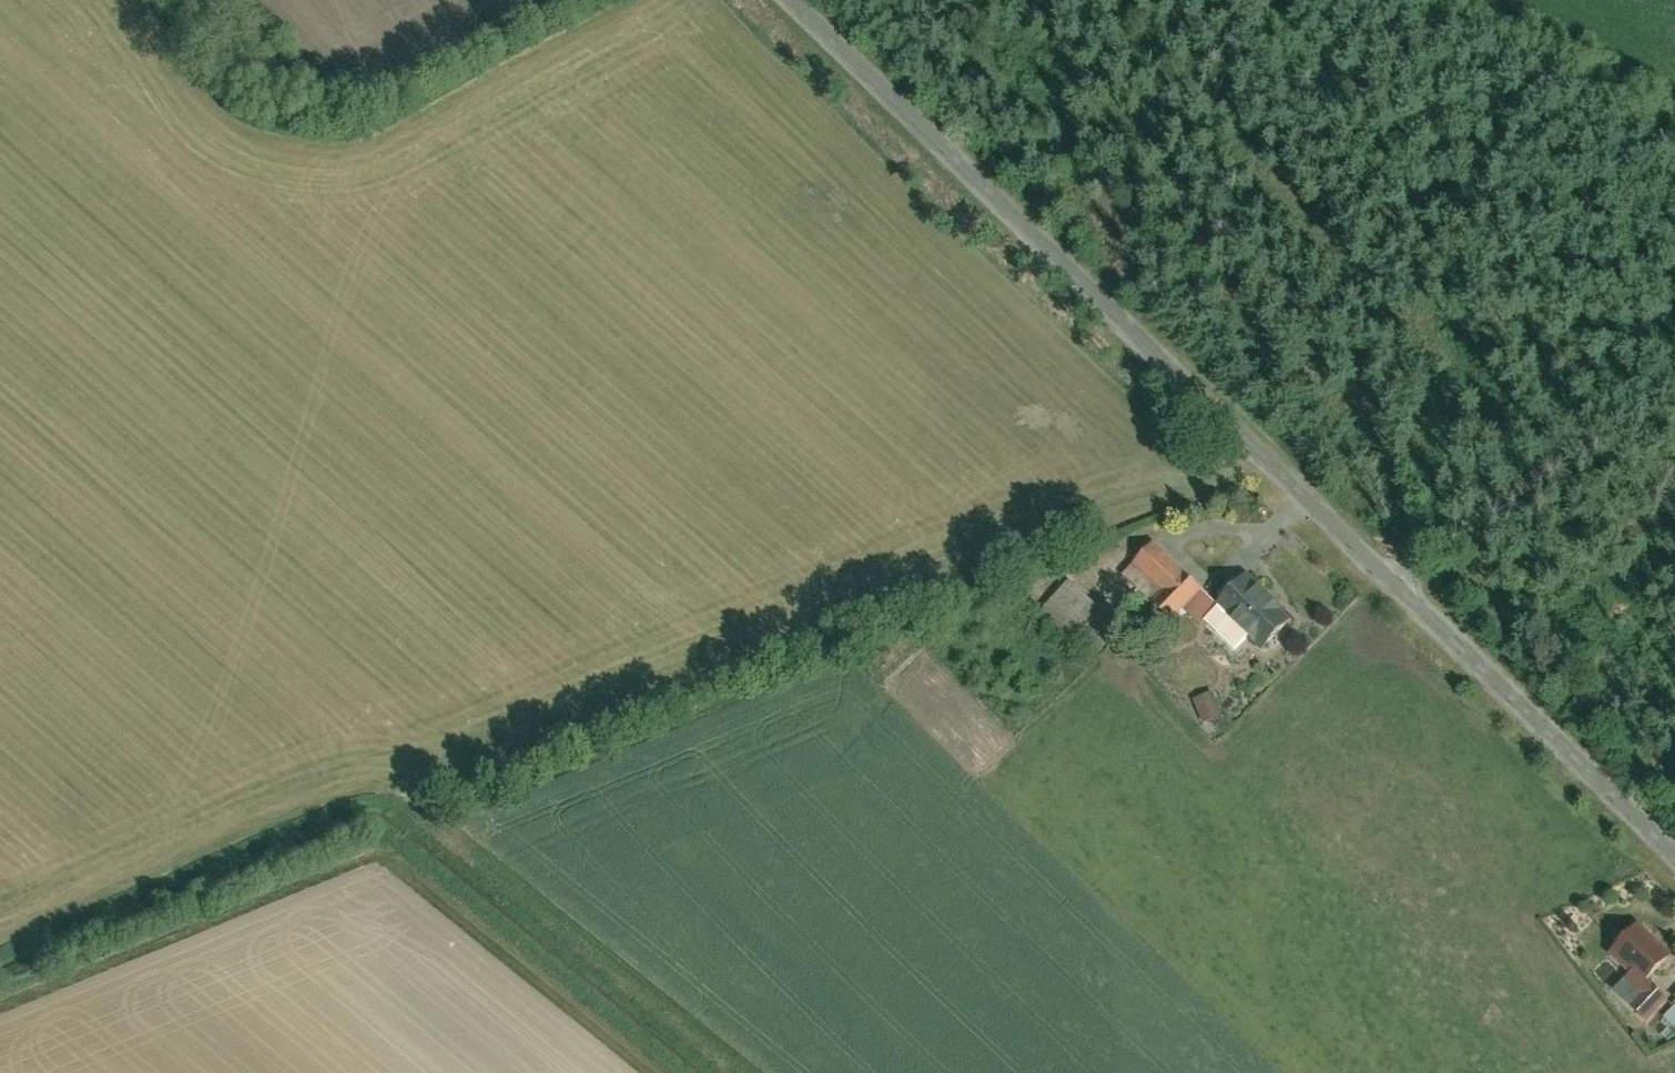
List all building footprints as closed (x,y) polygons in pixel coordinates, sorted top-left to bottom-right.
[(1202,588),(1157,544),(1127,575),(1172,619),(1183,607),(1202,588)] [(1264,647),(1294,616),(1249,572),(1218,604),(1251,635),(1264,647)] [(1102,605),(1073,580),(1047,611),(1076,636),(1102,605)] [(1202,588),(1183,607),(1200,623),(1206,616),(1218,604),(1202,588)] [(1218,604),(1206,616),(1239,648),(1251,635),(1218,604)] [(1214,691),(1200,697),(1209,718),(1223,712),(1214,691)] [(1673,954),(1640,921),(1612,950),(1634,971),(1645,982),(1673,954)] [(1634,971),(1617,988),(1628,999),(1645,982),(1634,971)] [(1671,998),(1656,983),(1635,1004),(1650,1019),(1671,998)] [(1665,1018),(1674,1028),(1674,1008),(1665,1018)]
